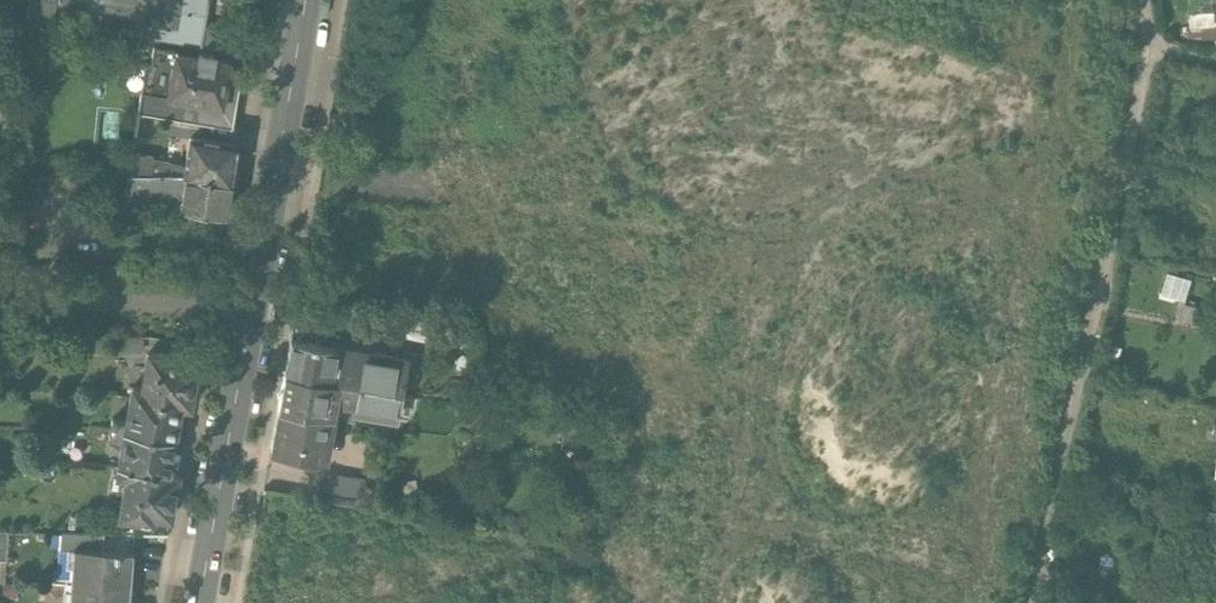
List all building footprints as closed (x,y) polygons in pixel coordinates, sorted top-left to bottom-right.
[(26,16),(201,45),(208,0),(29,0),(26,16)] [(1190,37),(1215,36),(1215,32),(1215,10),(1189,11),(1190,37)] [(198,57),(175,54),(176,51),(153,47),(150,63),(145,63),(137,111),(231,127),(239,79),(225,77),(227,62),(211,60),(212,53),(199,51),(198,57)] [(235,142),(190,136),(185,167),(170,165),(168,162),(153,161),(152,157),(131,155),(130,175),(184,176),(228,183),(235,142)] [(130,175),(108,175),(106,212),(178,213),(179,209),(222,215),(228,183),(184,176),(130,175)] [(1167,271),(1161,292),(1186,298),(1191,278),(1167,271)] [(140,338),(111,337),(111,353),(140,353),(140,338)] [(405,358),(290,340),(285,373),(400,392),(405,358)] [(203,362),(150,353),(147,355),(141,389),(131,388),(129,400),(184,414),(193,416),(203,362)] [(400,392),(285,373),(279,407),(326,415),(329,400),(335,401),(354,405),(353,411),(395,418),(400,392)] [(184,414),(129,400),(125,423),(112,420),(110,428),(178,444),(184,414)] [(335,401),(329,400),(326,415),(332,416),(335,401)] [(326,415),(279,407),(271,451),(325,460),(332,416),(326,415)] [(178,444),(110,428),(109,438),(122,440),(118,466),(172,478),(178,444)] [(172,478),(118,466),(116,476),(126,477),(116,519),(135,522),(133,530),(153,532),(155,525),(173,528),(181,480),(172,478)] [(353,478),(320,473),(316,498),(349,503),(353,478)] [(0,532),(0,561),(6,561),(9,532),(0,532)] [(104,536),(61,536),(60,550),(74,551),(72,580),(130,585),(132,554),(103,551),(104,536)] [(72,580),(69,602),(129,602),(130,585),(72,580)]
